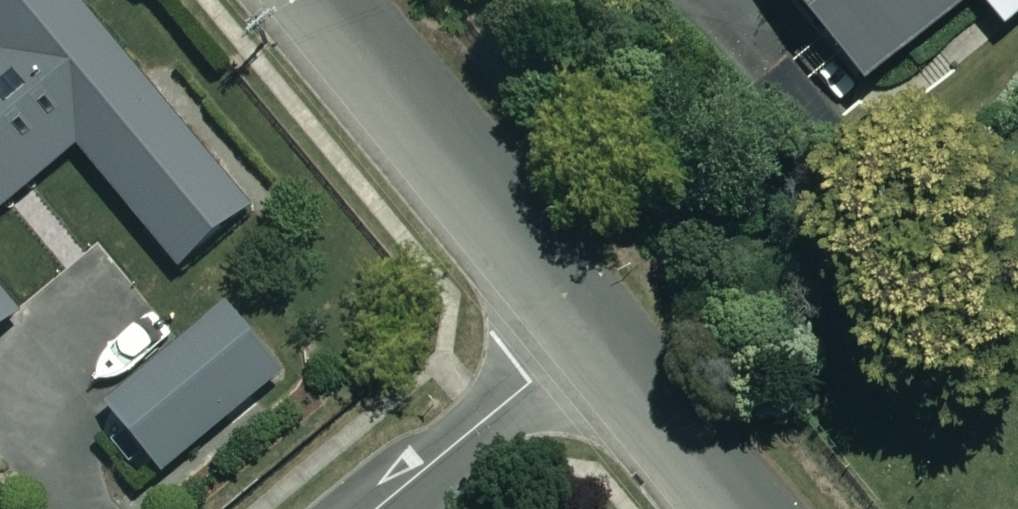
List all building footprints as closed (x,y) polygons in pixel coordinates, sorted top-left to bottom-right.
[(77,146),(178,268),(252,206),(80,0),(0,0),(0,210),(77,146)] [(876,76),(968,0),(813,0),(876,76)] [(1012,20),(1017,15),(1017,0),(995,0),(1012,20)] [(17,313),(0,293),(0,327),(17,313)] [(282,375),(227,308),(108,405),(163,472),(282,375)]
